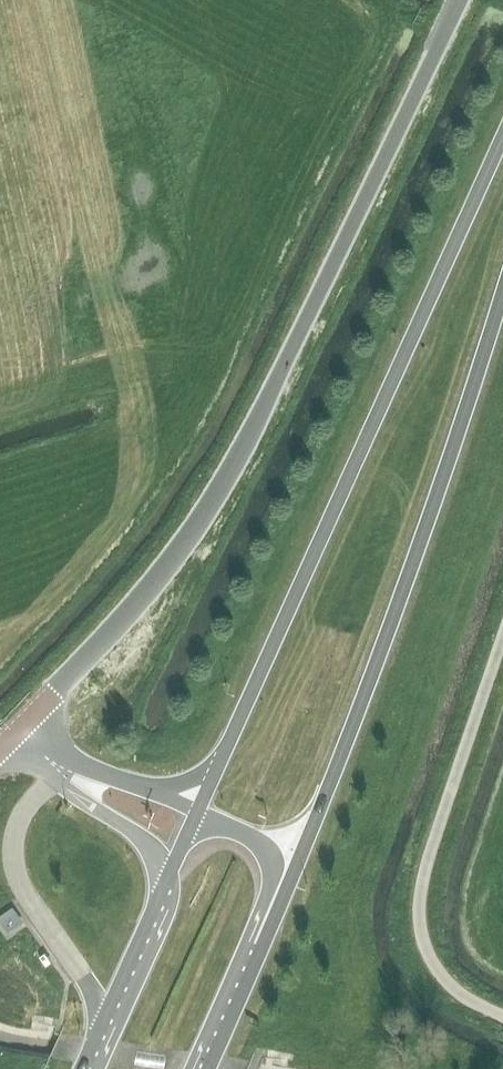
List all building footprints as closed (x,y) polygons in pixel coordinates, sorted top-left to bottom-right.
[(2,905),(10,920),(25,911),(17,897),(2,905)] [(44,950),(40,954),(47,964),(52,961),(44,950)]
